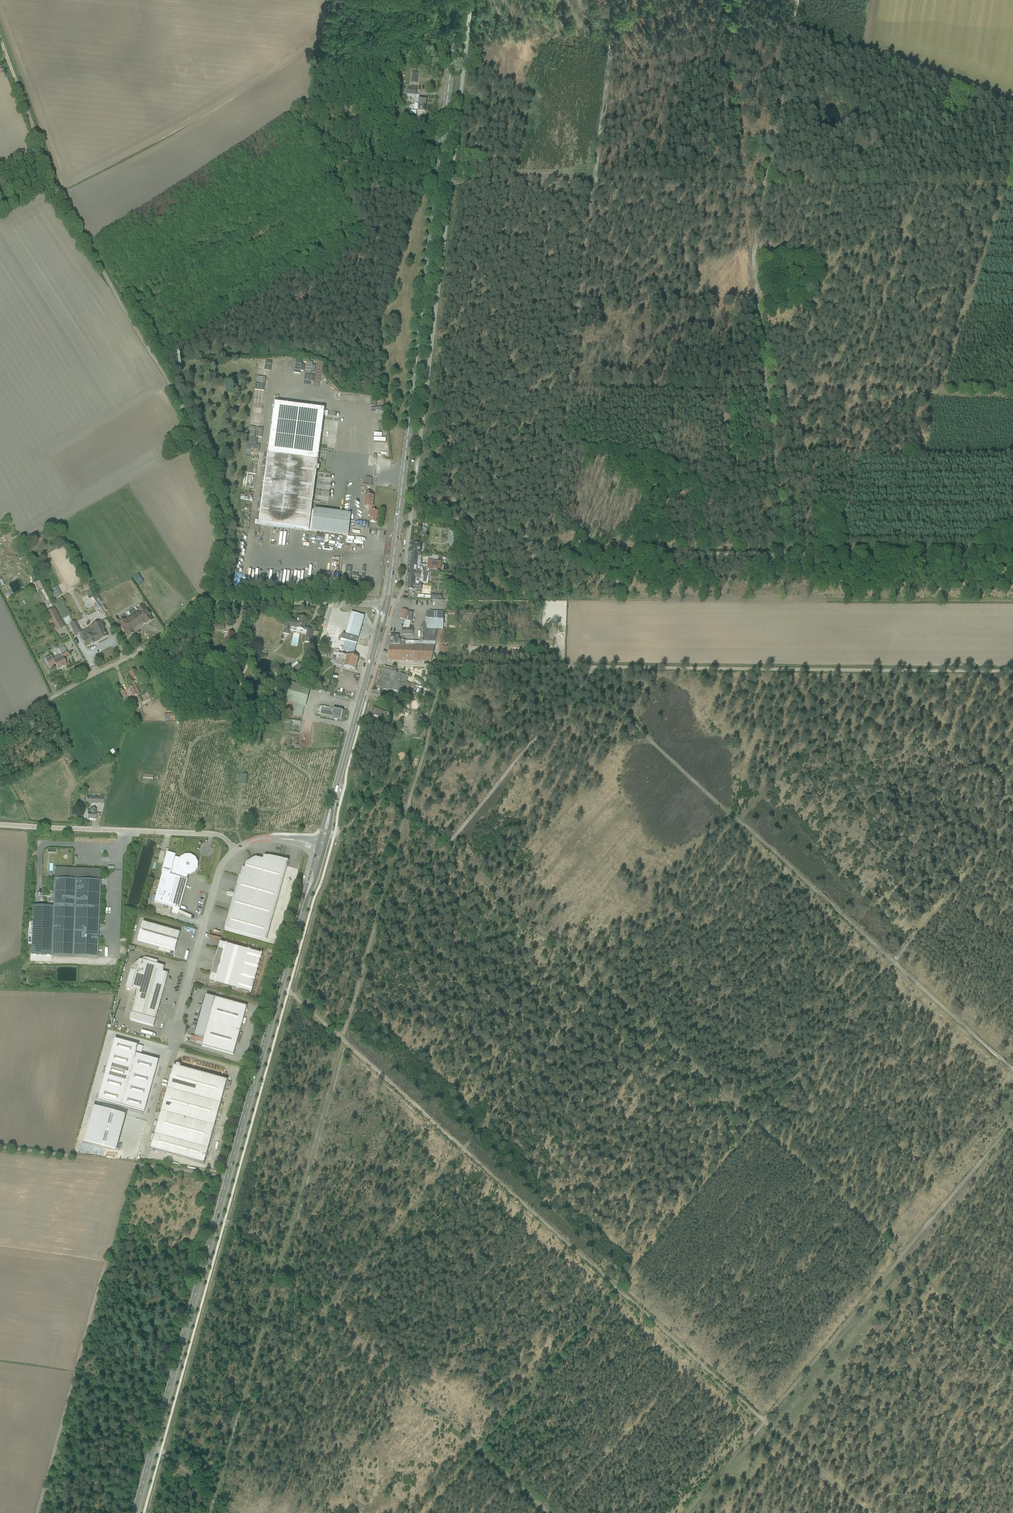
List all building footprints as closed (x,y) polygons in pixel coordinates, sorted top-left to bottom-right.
[(416,95),(414,105),(426,106),(426,100),(419,99),(420,96),(416,95)] [(416,112),(425,113),(426,106),(414,105),(414,111),(409,111),(409,114),(416,115),(416,112)] [(406,124),(404,124),(405,119),(393,118),(392,122),(379,121),(378,125),(406,128),(406,124)] [(267,374),(267,360),(258,359),(258,366),(257,366),(256,394),(253,394),(253,400),(259,401),(259,404),(266,405),(266,391),(264,391),(264,387),(268,388),(268,381),(265,381),(266,374),(267,374)] [(276,368),(276,371),(283,371),(283,359),(277,359),(277,362),(274,361),(273,368),(276,368)] [(291,373),(304,375),(305,369),(303,369),(304,361),(292,359),(291,366),(293,366),(291,373)] [(350,521),(351,514),(314,509),(314,511),(311,510),(317,471),(319,471),(319,467),(317,466),(318,460),(324,410),(274,403),(259,525),(345,536),(348,536),(350,521)] [(261,421),(261,414),(252,413),(250,423),(253,423),(252,427),(263,428),(264,421),(261,421)] [(373,497),(371,497),(372,493),(371,493),(366,493),(364,507),(368,507),(368,508),(369,509),(371,509),(371,508),(372,508),(373,497)] [(371,509),(369,509),(368,516),(370,516),(370,522),(375,522),(377,511),(371,511),(371,509)] [(412,543),(411,557),(418,558),(418,554),(420,554),(421,544),(412,543)] [(411,557),(409,571),(416,572),(418,558),(411,557)] [(428,585),(429,574),(408,572),(408,577),(409,577),(407,589),(421,590),(422,584),(428,585)] [(139,586),(144,582),(139,574),(133,577),(139,586)] [(39,582),(33,585),(37,592),(43,590),(39,582)] [(97,642),(105,638),(104,636),(105,636),(104,635),(103,635),(103,633),(105,632),(100,622),(95,625),(94,624),(92,625),(92,626),(92,627),(83,632),(81,632),(76,622),(73,624),(60,599),(54,602),(67,627),(69,626),(75,637),(79,635),(86,647),(91,645),(92,645),(93,645),(94,643),(93,642),(96,640),(97,642)] [(147,625),(153,620),(144,607),(137,611),(137,612),(125,620),(124,619),(118,624),(127,638),(134,633),(132,631),(145,623),(147,625)] [(54,609),(44,614),(54,632),(64,627),(54,609)] [(410,621),(411,622),(413,613),(402,610),(400,619),(405,620),(410,621)] [(356,632),(360,615),(348,612),(346,621),(343,620),(341,629),(356,632)] [(443,630),(443,612),(426,612),(426,617),(425,617),(425,623),(423,623),(423,632),(428,632),(428,634),(437,634),(438,630),(443,630)] [(305,642),(311,643),(313,629),(305,628),(307,619),(298,617),(298,621),(286,619),(283,634),(289,635),(290,631),(306,634),(305,642)] [(439,641),(439,656),(447,656),(448,647),(444,647),(445,630),(443,630),(438,630),(437,634),(436,641),(439,641)] [(255,632),(249,631),(245,631),(244,641),(247,641),(246,650),(252,651),(255,632)] [(222,647),(230,648),(230,642),(233,642),(234,633),(228,632),(227,639),(225,639),(225,640),(223,640),(222,647)] [(332,635),(326,633),(323,646),(329,648),(332,635)] [(390,645),(422,646),(422,642),(400,641),(398,641),(398,637),(390,637),(390,645)] [(354,650),(360,651),(362,646),(363,646),(364,643),(356,641),(354,641),(353,645),(355,646),(354,648),(354,650)] [(422,662),(431,662),(435,642),(422,642),(422,646),(422,662)] [(422,662),(422,646),(390,645),(387,660),(422,662)] [(358,659),(360,651),(354,650),(354,648),(344,646),(342,654),(348,656),(358,659)] [(58,670),(66,666),(63,659),(68,656),(66,652),(63,647),(58,650),(61,656),(53,660),(51,657),(45,660),(47,665),(49,669),(55,665),(58,670)] [(344,668),(355,671),(358,659),(348,656),(344,668)] [(302,671),(303,670),(299,664),(288,671),(293,678),(293,677),(298,680),(304,676),(302,671)] [(388,690),(402,693),(402,691),(405,691),(405,694),(416,698),(417,694),(413,693),(414,689),(415,689),(416,686),(406,683),(408,676),(395,673),(396,670),(393,669),(392,669),(385,667),(382,670),(377,687),(381,688),(381,689),(387,691),(388,690)] [(137,705),(142,702),(139,696),(140,695),(135,684),(140,681),(135,670),(129,673),(131,677),(129,678),(134,687),(121,693),(124,698),(127,697),(134,711),(139,709),(137,705)] [(290,683),(282,712),(302,717),(304,708),(306,708),(310,690),(311,688),(290,683)] [(332,719),(343,721),(344,712),(331,709),(330,712),(333,713),(332,715),(321,713),(320,717),(332,719)] [(372,717),(385,720),(387,713),(374,710),(372,717)] [(87,820),(96,820),(96,810),(90,810),(90,811),(87,811),(87,820)] [(172,914),(178,915),(179,909),(180,909),(188,880),(186,880),(188,876),(191,876),(195,873),(198,868),(198,863),(195,858),(191,855),(185,855),(180,858),(180,859),(175,858),(176,856),(167,853),(162,873),(155,902),(173,908),(172,914)] [(287,867),(285,866),(286,861),(270,857),(263,857),(263,860),(256,858),(246,863),(244,869),(242,869),(241,877),(239,877),(225,928),(266,940),(287,867)] [(54,879),(100,881),(100,870),(54,868),(54,879)] [(100,881),(54,879),(53,906),(33,906),(31,955),(97,957),(100,881)] [(180,933),(143,923),(138,941),(175,951),(180,933)] [(209,982),(251,994),(262,955),(220,943),(209,982)] [(130,1021),(153,1027),(168,974),(163,972),(165,967),(157,965),(158,961),(145,958),(140,960),(131,968),(126,987),(138,990),(130,1019),(130,1021)] [(233,1055),(246,1007),(206,996),(195,1036),(204,1039),(202,1046),(233,1055)] [(115,1039),(98,1100),(145,1112),(159,1061),(141,1056),(143,1047),(115,1039)] [(167,1090),(220,1104),(227,1081),(180,1068),(180,1066),(180,1065),(178,1065),(176,1066),(176,1067),(174,1066),(167,1090)] [(214,1127),(220,1104),(167,1090),(161,1112),(214,1127)] [(126,1115),(94,1107),(84,1142),(116,1150),(126,1115)] [(208,1150),(214,1127),(161,1112),(154,1135),(208,1150)] [(204,1164),(208,1150),(154,1135),(151,1149),(204,1164)]
